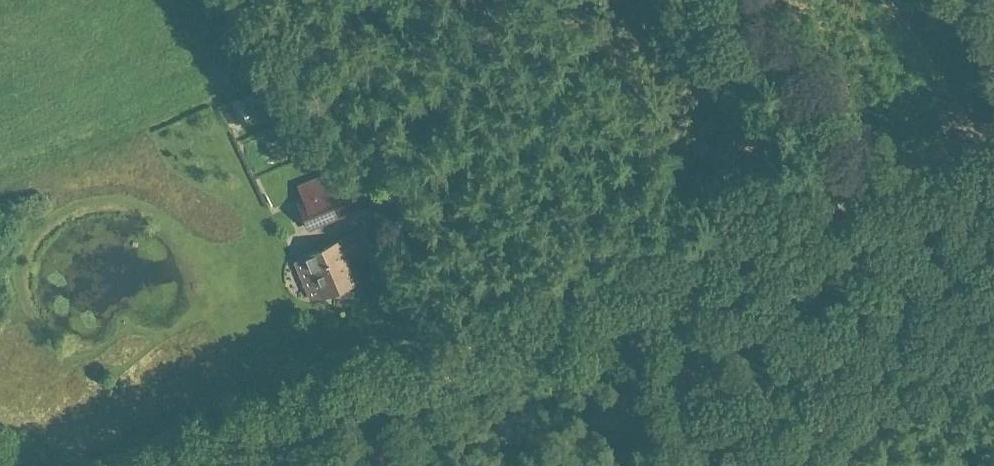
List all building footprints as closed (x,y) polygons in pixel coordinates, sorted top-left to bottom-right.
[(232,100),(240,121),(254,116),(246,95),(232,100)] [(300,161),(306,178),(294,182),(299,197),(337,184),(326,153),(300,161)] [(299,202),(310,226),(369,201),(359,177),(299,202)] [(357,280),(352,269),(347,256),(373,245),(365,227),(305,252),(323,294),(357,280)]
